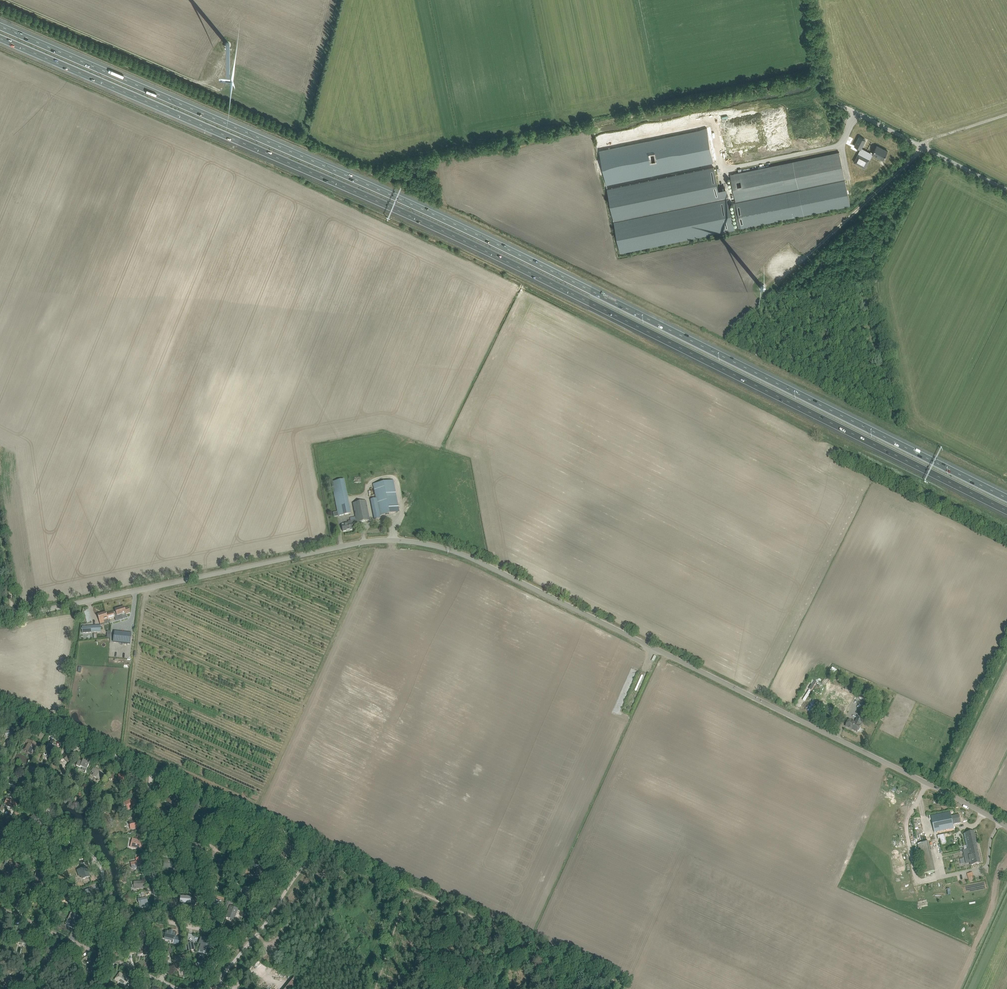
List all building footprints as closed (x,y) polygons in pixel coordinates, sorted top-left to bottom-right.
[(720,127),(717,128),(721,149),(725,148),(729,169),(833,147),(826,115),(820,117),(818,106),(720,126),(720,127)] [(707,130),(600,152),(607,185),(714,163),(707,130)] [(859,136),(854,146),(861,149),(865,140),(859,136)] [(871,143),(867,151),(878,157),(882,149),(871,143)] [(736,203),(736,205),(741,227),(741,228),(850,205),(850,204),(845,182),(845,180),(839,152),(730,175),(736,202),(736,203)] [(714,167),(607,189),(620,252),(730,230),(724,197),(720,198),(714,167)] [(332,482),(338,516),(351,513),(344,479),(332,482)] [(376,499),(371,500),(374,520),(380,518),(380,516),(399,512),(393,480),(373,484),(376,499)] [(350,496),(351,497),(352,497),(353,498),(354,498),(355,498),(356,498),(357,498),(358,498),(359,498),(359,497),(360,497),(361,496),(362,495),(362,494),(363,494),(363,493),(363,492),(363,491),(364,491),(364,490),(363,489),(363,488),(363,487),(362,486),(362,485),(361,485),(360,484),(359,483),(358,483),(357,483),(356,483),(356,482),(355,482),(354,483),(353,483),(352,483),(351,484),(350,485),(349,486),(349,487),(348,487),(348,488),(348,489),(348,490),(348,491),(348,492),(348,493),(349,494),(349,495),(350,496)] [(350,518),(351,521),(348,521),(348,523),(345,524),(345,525),(342,526),(343,532),(353,529),(352,524),(370,520),(366,501),(353,503),(356,517),(350,518)] [(127,616),(126,614),(130,613),(128,608),(125,609),(124,607),(115,610),(117,615),(121,614),(122,618),(127,616)] [(108,619),(106,614),(106,612),(97,615),(100,624),(104,623),(103,621),(108,619)] [(114,631),(113,642),(130,644),(131,633),(114,631)] [(859,698),(866,701),(871,691),(864,687),(859,698)] [(836,705),(834,709),(847,713),(852,696),(829,689),(826,697),(833,699),(832,703),(836,705)] [(863,711),(869,714),(872,707),(867,705),(863,711)] [(846,726),(857,732),(858,731),(859,731),(860,727),(861,725),(864,718),(859,716),(856,723),(849,719),(846,726)] [(26,742),(28,743),(25,750),(32,753),(37,745),(28,740),(26,742)] [(51,753),(55,746),(52,744),(51,746),(48,744),(43,754),(46,755),(50,757),(52,754),(51,753)] [(72,756),(66,751),(62,757),(68,762),(72,756)] [(79,760),(76,765),(80,767),(80,766),(87,769),(88,766),(90,761),(89,762),(83,760),(82,762),(79,760)] [(93,775),(99,780),(103,774),(97,769),(95,768),(92,772),(94,773),(93,775)] [(121,780),(120,786),(125,786),(125,780),(126,781),(127,775),(119,774),(118,780),(121,780)] [(173,796),(168,800),(173,806),(180,799),(173,792),(171,794),(173,796)] [(125,803),(128,809),(133,807),(137,805),(137,804),(137,805),(134,798),(129,800),(125,803)] [(214,816),(209,807),(206,808),(205,809),(206,811),(203,813),(204,813),(201,814),(205,821),(208,820),(214,816)] [(29,820),(26,823),(31,828),(35,824),(36,825),(39,822),(33,815),(29,820)] [(130,821),(131,829),(134,828),(139,828),(137,820),(132,821),(130,821)] [(45,831),(42,839),(43,839),(46,840),(46,841),(48,834),(49,834),(56,837),(58,830),(51,828),(49,833),(45,831)] [(964,854),(966,863),(970,862),(971,865),(980,863),(973,831),(964,833),(968,853),(964,854)] [(219,837),(222,840),(228,836),(225,832),(219,837)] [(242,846),(251,852),(254,847),(247,842),(249,839),(247,838),(242,846)] [(136,848),(141,849),(143,842),(138,840),(133,839),(131,847),(136,848)] [(922,873),(934,871),(927,841),(916,843),(922,873)] [(69,854),(68,855),(72,857),(76,848),(71,846),(70,847),(66,845),(63,852),(69,854)] [(279,855),(285,859),(291,850),(289,849),(288,851),(284,848),(279,855)] [(131,863),(132,867),(138,866),(139,869),(144,868),(141,858),(136,859),(137,861),(131,863)] [(164,859),(163,868),(176,869),(176,860),(164,859)] [(218,866),(216,870),(223,872),(225,866),(226,867),(227,862),(219,859),(217,865),(218,866)] [(8,872),(15,875),(20,866),(10,861),(9,864),(11,865),(8,872)] [(260,874),(261,866),(252,866),(252,874),(260,874)] [(82,875),(81,876),(82,879),(89,876),(88,872),(87,872),(86,868),(80,870),(82,875)] [(37,875),(35,882),(43,885),(45,880),(46,875),(36,872),(35,874),(37,875)] [(252,888),(244,888),(244,899),(252,898),(252,888)] [(86,890),(89,902),(94,901),(90,889),(86,890)] [(181,896),(180,903),(193,904),(194,897),(181,896)] [(138,899),(140,907),(148,905),(146,897),(138,899)] [(207,898),(205,905),(211,906),(212,904),(217,905),(217,908),(220,908),(221,901),(207,898)] [(229,909),(226,917),(234,920),(235,917),(236,916),(238,917),(240,911),(238,910),(238,909),(239,908),(230,905),(230,906),(229,909)] [(71,913),(69,918),(74,920),(72,926),(77,928),(81,918),(71,913)] [(93,927),(96,928),(97,926),(99,927),(102,920),(99,919),(99,921),(96,920),(93,927)] [(124,932),(132,933),(133,926),(123,925),(123,928),(125,928),(124,932)] [(167,931),(165,938),(174,940),(173,942),(178,944),(179,939),(175,938),(176,933),(173,933),(173,932),(172,932),(170,931),(170,932),(167,931)] [(27,943),(28,937),(30,937),(30,934),(19,932),(18,936),(20,937),(19,942),(27,943)] [(208,951),(210,946),(211,946),(213,942),(202,938),(201,941),(203,942),(201,948),(208,951)] [(53,948),(62,953),(65,947),(55,943),(53,948)] [(139,945),(139,949),(141,950),(140,950),(140,951),(141,952),(141,953),(145,954),(145,955),(149,955),(149,952),(150,952),(150,950),(149,950),(150,945),(139,945)] [(175,963),(177,964),(186,962),(184,954),(175,956),(174,957),(173,958),(173,959),(173,960),(174,962),(174,963),(175,963)] [(90,964),(89,966),(91,967),(92,966),(94,968),(92,970),(94,972),(97,968),(98,966),(96,964),(97,963),(93,960),(91,958),(89,961),(91,963),(90,964)] [(116,980),(127,987),(129,984),(128,983),(130,981),(120,974),(116,980)] [(5,984),(13,986),(15,981),(15,979),(9,977),(10,975),(8,975),(7,979),(5,984)]
